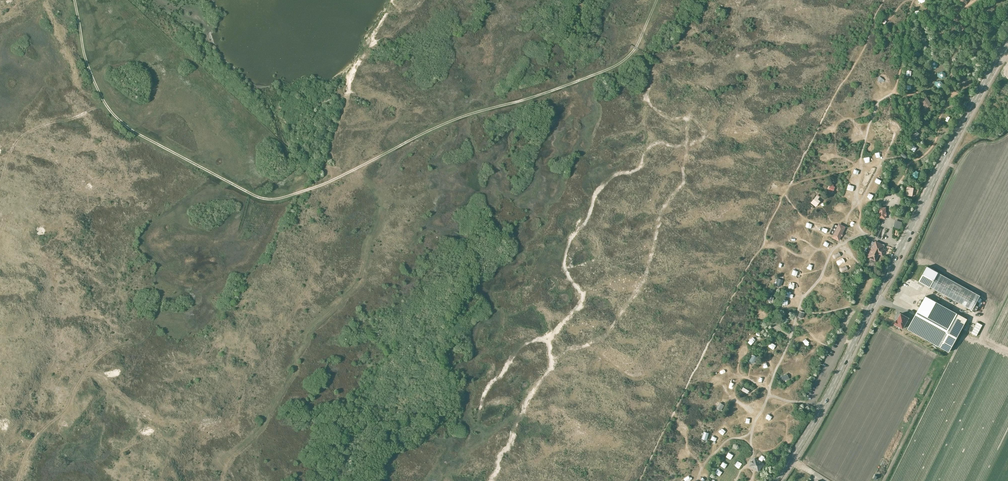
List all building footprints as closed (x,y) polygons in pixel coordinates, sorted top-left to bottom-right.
[(927,107),(932,104),(926,97),(920,101),(924,106),(926,105),(927,107)] [(907,187),(906,195),(912,196),(914,188),(907,187)] [(815,197),(812,201),(817,205),(820,201),(815,197)] [(837,240),(838,237),(839,238),(844,229),(843,229),(844,226),(840,224),(839,227),(837,226),(833,235),(834,236),(833,238),(837,240)] [(872,247),(867,257),(875,260),(878,253),(882,255),(884,251),(883,249),(882,248),(884,245),(875,241),(875,242),(872,241),(870,246),(872,247)] [(919,281),(930,287),(938,272),(927,266),(919,281)] [(938,272),(930,287),(972,310),(980,295),(938,272)] [(926,296),(908,328),(939,346),(955,317),(957,313),(926,296)] [(909,318),(901,313),(897,320),(897,319),(895,324),(903,328),(909,318)] [(949,352),(965,323),(955,317),(939,346),(949,352)] [(743,392),(744,391),(748,394),(751,389),(744,385),(741,391),(743,392)] [(753,459),(752,462),(751,461),(750,464),(749,467),(757,472),(762,464),(753,459)]
